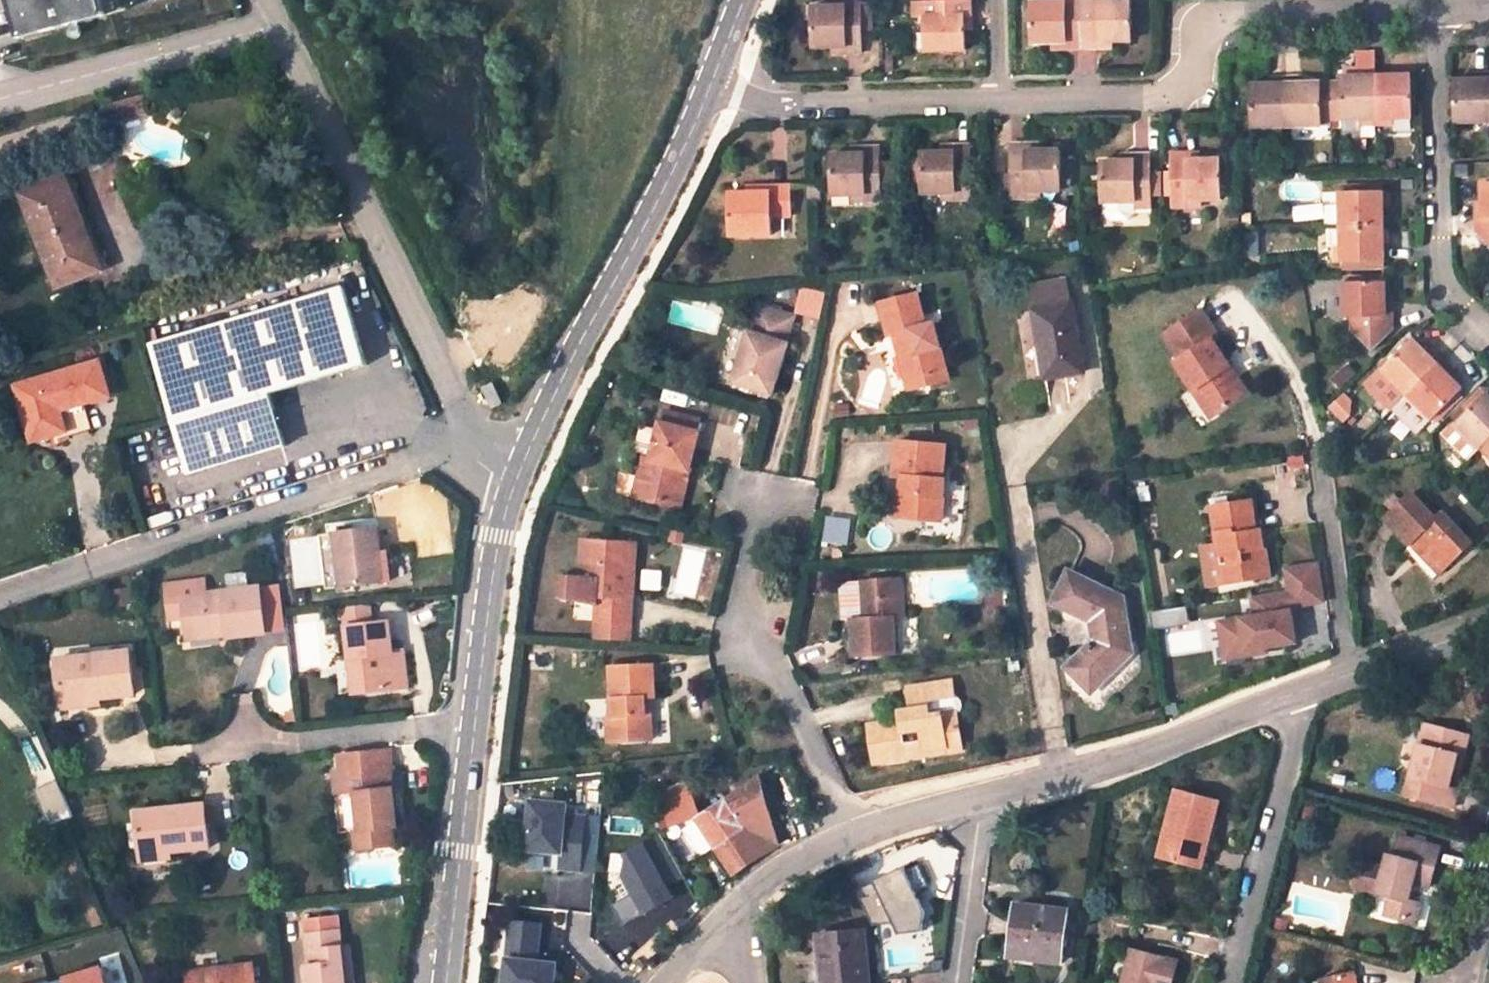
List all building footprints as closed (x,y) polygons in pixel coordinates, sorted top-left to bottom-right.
[(810,7),(811,48),(831,47),(845,46),(846,54),(861,53),(860,29),(869,29),(868,4),(859,5),(859,0),(844,0),(844,6),(830,6),(810,7)] [(931,1),(914,2),(914,17),(924,17),(924,51),(964,50),(963,32),(962,16),(971,16),(970,0),(931,1)] [(1029,2),(1030,43),(1048,42),(1064,42),(1064,49),(1082,48),(1080,0),(1063,0),(1063,2),(1047,2),(1029,2)] [(1129,0),(1121,0),(1110,1),(1095,1),(1095,0),(1080,0),(1082,48),(1096,48),(1096,41),(1112,41),(1130,41),(1129,0)] [(972,32),(971,16),(962,16),(963,32),(972,32)] [(831,54),(846,54),(845,46),(831,47),(831,54)] [(1376,74),(1342,75),(1342,81),(1343,117),(1360,117),(1360,124),(1377,123),(1376,74)] [(1414,116),(1412,74),(1376,74),(1377,123),(1392,123),(1392,117),(1414,116)] [(1454,80),(1455,122),(1488,120),(1488,78),(1454,80)] [(1323,118),(1322,81),(1286,82),(1287,125),(1323,125),(1323,118)] [(1330,81),(1322,81),(1323,118),(1332,117),(1330,81)] [(1332,117),(1343,117),(1342,81),(1330,81),(1332,117)] [(1286,82),(1252,83),(1253,126),(1287,125),(1286,82)] [(142,96),(133,98),(137,115),(146,112),(142,96)] [(133,98),(115,102),(120,119),(137,115),(133,98)] [(1039,143),(1024,144),(1025,151),(1039,150),(1039,143)] [(1024,144),(1008,144),(1010,198),(1026,197),(1025,191),(1040,190),(1060,190),(1059,150),(1039,150),(1025,151),(1024,144)] [(938,152),(920,152),(920,192),(939,191),(955,191),(956,198),(971,198),(970,145),(954,145),(954,152),(938,152)] [(849,154),(829,154),(830,193),(849,193),(866,192),(865,200),(881,199),(881,185),(880,163),(879,147),(864,148),(864,154),(849,154)] [(1221,199),(1221,157),(1202,157),(1185,158),(1185,152),(1171,152),(1172,173),(1172,194),(1172,206),(1186,206),(1186,199),(1202,198),(1221,199)] [(1119,163),(1099,162),(1100,203),(1120,202),(1134,201),(1134,209),(1151,208),(1150,195),(1150,174),(1149,155),(1133,155),(1133,162),(1119,163)] [(880,163),(881,185),(892,184),(891,163),(880,163)] [(1158,173),(1150,174),(1150,195),(1159,194),(1158,173)] [(1172,194),(1172,173),(1158,173),(1159,194),(1172,194)] [(66,176),(18,193),(56,287),(104,270),(96,250),(90,252),(68,197),(74,195),(66,176)] [(1485,217),(1477,217),(1477,231),(1488,242),(1488,181),(1483,181),(1484,200),(1485,217)] [(746,194),(727,194),(729,236),(772,235),(772,216),(790,215),(789,185),(754,186),(754,193),(746,194)] [(1390,189),(1342,191),(1343,227),(1384,226),(1383,206),(1391,206),(1390,189)] [(939,199),(956,198),(955,191),(939,191),(939,199)] [(849,201),(865,200),(866,192),(849,193),(849,201)] [(90,252),(96,250),(74,195),(68,197),(90,252)] [(1476,201),(1477,217),(1485,217),(1484,200),(1476,201)] [(1119,209),(1134,209),(1134,201),(1120,202),(1119,209)] [(1343,227),(1344,260),(1385,259),(1384,226),(1343,227)] [(1066,279),(1029,286),(1033,311),(1070,304),(1066,279)] [(1385,280),(1345,281),(1346,317),(1354,316),(1354,331),(1374,350),(1392,330),(1392,316),(1385,316),(1385,301),(1385,280)] [(818,318),(825,290),(799,284),(793,312),(818,318)] [(188,476),(285,447),(269,395),(366,365),(343,287),(148,346),(188,476)] [(919,297),(881,307),(889,341),(900,338),(904,354),(898,356),(908,388),(929,382),(931,389),(951,384),(935,327),(927,329),(919,297)] [(1070,304),(1033,311),(1044,379),(1081,373),(1070,304)] [(779,395),(794,344),(791,342),(799,315),(764,305),(756,332),(752,331),(737,383),(779,395)] [(1200,311),(1164,335),(1180,360),(1175,363),(1192,391),(1200,386),(1217,412),(1246,393),(1209,338),(1216,334),(1200,311)] [(1414,339),(1384,368),(1409,393),(1443,360),(1431,347),(1427,352),(1414,339)] [(1409,393),(1433,417),(1461,388),(1448,375),(1454,370),(1443,360),(1409,393)] [(99,362),(16,387),(32,442),(66,432),(61,411),(110,396),(99,362)] [(1467,383),(1454,370),(1448,375),(1461,388),(1467,383)] [(910,395),(931,389),(929,382),(908,388),(910,395)] [(1200,386),(1192,391),(1210,417),(1217,412),(1200,386)] [(1487,392),(1458,422),(1482,447),(1487,443),(1488,441),(1488,394),(1487,392)] [(701,419),(668,411),(665,423),(665,424),(698,432),(701,419)] [(665,423),(655,460),(652,459),(643,495),(646,496),(683,505),(692,469),(689,468),(698,432),(665,424),(665,423)] [(940,522),(945,480),(942,480),(945,448),(897,443),(893,479),(903,479),(898,518),(940,522)] [(646,457),(637,494),(643,495),(652,459),(646,457)] [(1414,494),(1387,518),(1411,544),(1412,542),(1419,534),(1447,564),(1472,540),(1444,511),(1438,518),(1414,494)] [(1251,502),(1212,508),(1218,545),(1223,582),(1267,575),(1261,530),(1256,531),(1251,502)] [(394,582),(391,554),(385,555),(383,527),(338,531),(343,586),(394,582)] [(1440,571),(1447,564),(1419,534),(1412,542),(1440,571)] [(584,540),(581,595),(563,593),(562,618),(584,621),(584,615),(597,616),(597,623),(596,641),(630,643),(633,598),(628,598),(630,574),(634,574),(636,543),(584,540)] [(1216,584),(1223,582),(1218,545),(1210,545),(1216,584)] [(1290,607),(1324,601),(1317,560),(1280,566),(1284,588),(1247,594),(1250,611),(1213,617),(1220,658),(1296,646),(1290,607)] [(1121,598),(1068,572),(1053,603),(1093,622),(1096,641),(1068,666),(1088,687),(1110,665),(1114,670),(1126,657),(1124,646),(1128,645),(1121,598)] [(265,634),(259,586),(205,592),(204,579),(164,584),(168,619),(183,616),(185,632),(226,627),(227,636),(228,639),(265,634)] [(896,656),(894,620),(905,619),(903,581),(866,582),(867,622),(858,623),(853,623),(855,658),(896,656)] [(857,583),(858,623),(867,622),(866,582),(857,583)] [(343,608),(345,627),(371,624),(368,605),(343,608)] [(584,615),(584,621),(597,623),(597,616),(584,615)] [(371,624),(345,627),(353,693),(395,688),(388,622),(371,624)] [(226,627),(185,632),(186,641),(227,636),(226,627)] [(391,651),(395,688),(406,686),(401,650),(391,651)] [(129,652),(57,661),(62,697),(98,693),(99,699),(133,695),(129,652)] [(654,664),(610,667),(611,700),(612,716),(606,716),(607,742),(650,740),(649,714),(644,714),(643,698),(655,698),(654,664)] [(907,743),(926,740),(927,749),(949,746),(948,737),(963,735),(960,712),(932,715),(931,702),(959,698),(957,681),(909,687),(912,711),(913,720),(902,721),(870,725),(874,763),(908,758),(907,743)] [(98,693),(62,697),(63,710),(99,705),(99,699),(98,693)] [(965,707),(965,702),(962,700),(959,698),(931,702),(932,715),(960,712),(964,710),(965,707)] [(913,720),(912,711),(901,712),(902,721),(913,720)] [(1424,749),(1430,728),(1422,726),(1416,747),(1424,749)] [(1447,789),(1450,775),(1455,758),(1462,760),(1468,739),(1430,728),(1424,749),(1416,747),(1403,799),(1452,813),(1458,792),(1447,789)] [(908,758),(965,751),(963,735),(948,737),(949,746),(927,749),(926,740),(907,743),(908,758)] [(390,750),(337,756),(338,771),(331,771),(333,795),(354,792),(358,831),(353,831),(355,850),(393,845),(391,827),(396,827),(389,771),(391,770),(390,750)] [(1455,758),(1450,775),(1458,778),(1462,760),(1455,758)] [(759,776),(695,818),(734,876),(779,845),(759,776)] [(55,780),(34,788),(48,824),(69,815),(55,780)] [(1218,800),(1175,789),(1157,855),(1200,868),(1203,859),(1196,857),(1202,832),(1210,834),(1218,800)] [(661,803),(666,815),(671,826),(699,813),(689,791),(661,803)] [(544,903),(592,906),(598,804),(523,800),(519,867),(546,868),(544,903)] [(204,805),(136,812),(139,848),(168,845),(169,852),(208,848),(204,805)] [(666,815),(656,818),(661,829),(671,826),(666,815)] [(1216,835),(1210,834),(1202,832),(1196,857),(1203,859),(1208,860),(1216,835)] [(1351,889),(1389,899),(1383,919),(1406,925),(1411,905),(1408,904),(1412,887),(1429,892),(1434,870),(1429,869),(1434,850),(1395,840),(1391,858),(1386,856),(1382,870),(1358,864),(1351,889)] [(619,919),(667,903),(647,842),(611,853),(625,895),(613,899),(619,919)] [(170,858),(169,852),(168,845),(139,848),(140,860),(170,858)] [(1434,870),(1439,851),(1434,850),(1429,869),(1434,870)] [(872,878),(897,932),(925,919),(899,865),(872,878)] [(886,918),(876,893),(863,899),(873,923),(886,918)] [(1066,910),(1017,905),(1010,957),(1059,963),(1066,910)] [(1411,905),(1406,925),(1414,927),(1419,907),(1411,905)] [(555,957),(539,956),(542,920),(504,917),(499,982),(553,982),(555,957)] [(308,934),(312,965),(306,966),(308,982),(343,982),(339,948),(337,931),(308,934)] [(817,937),(823,982),(869,982),(864,932),(817,937)] [(350,946),(339,948),(343,982),(354,982),(350,946)] [(1130,951),(1122,982),(1171,982),(1176,963),(1130,951)] [(183,973),(184,982),(254,982),(252,962),(183,973)] [(102,967),(50,982),(107,982),(102,967)] [(1352,973),(1330,979),(1331,982),(1355,982),(1352,973)]
